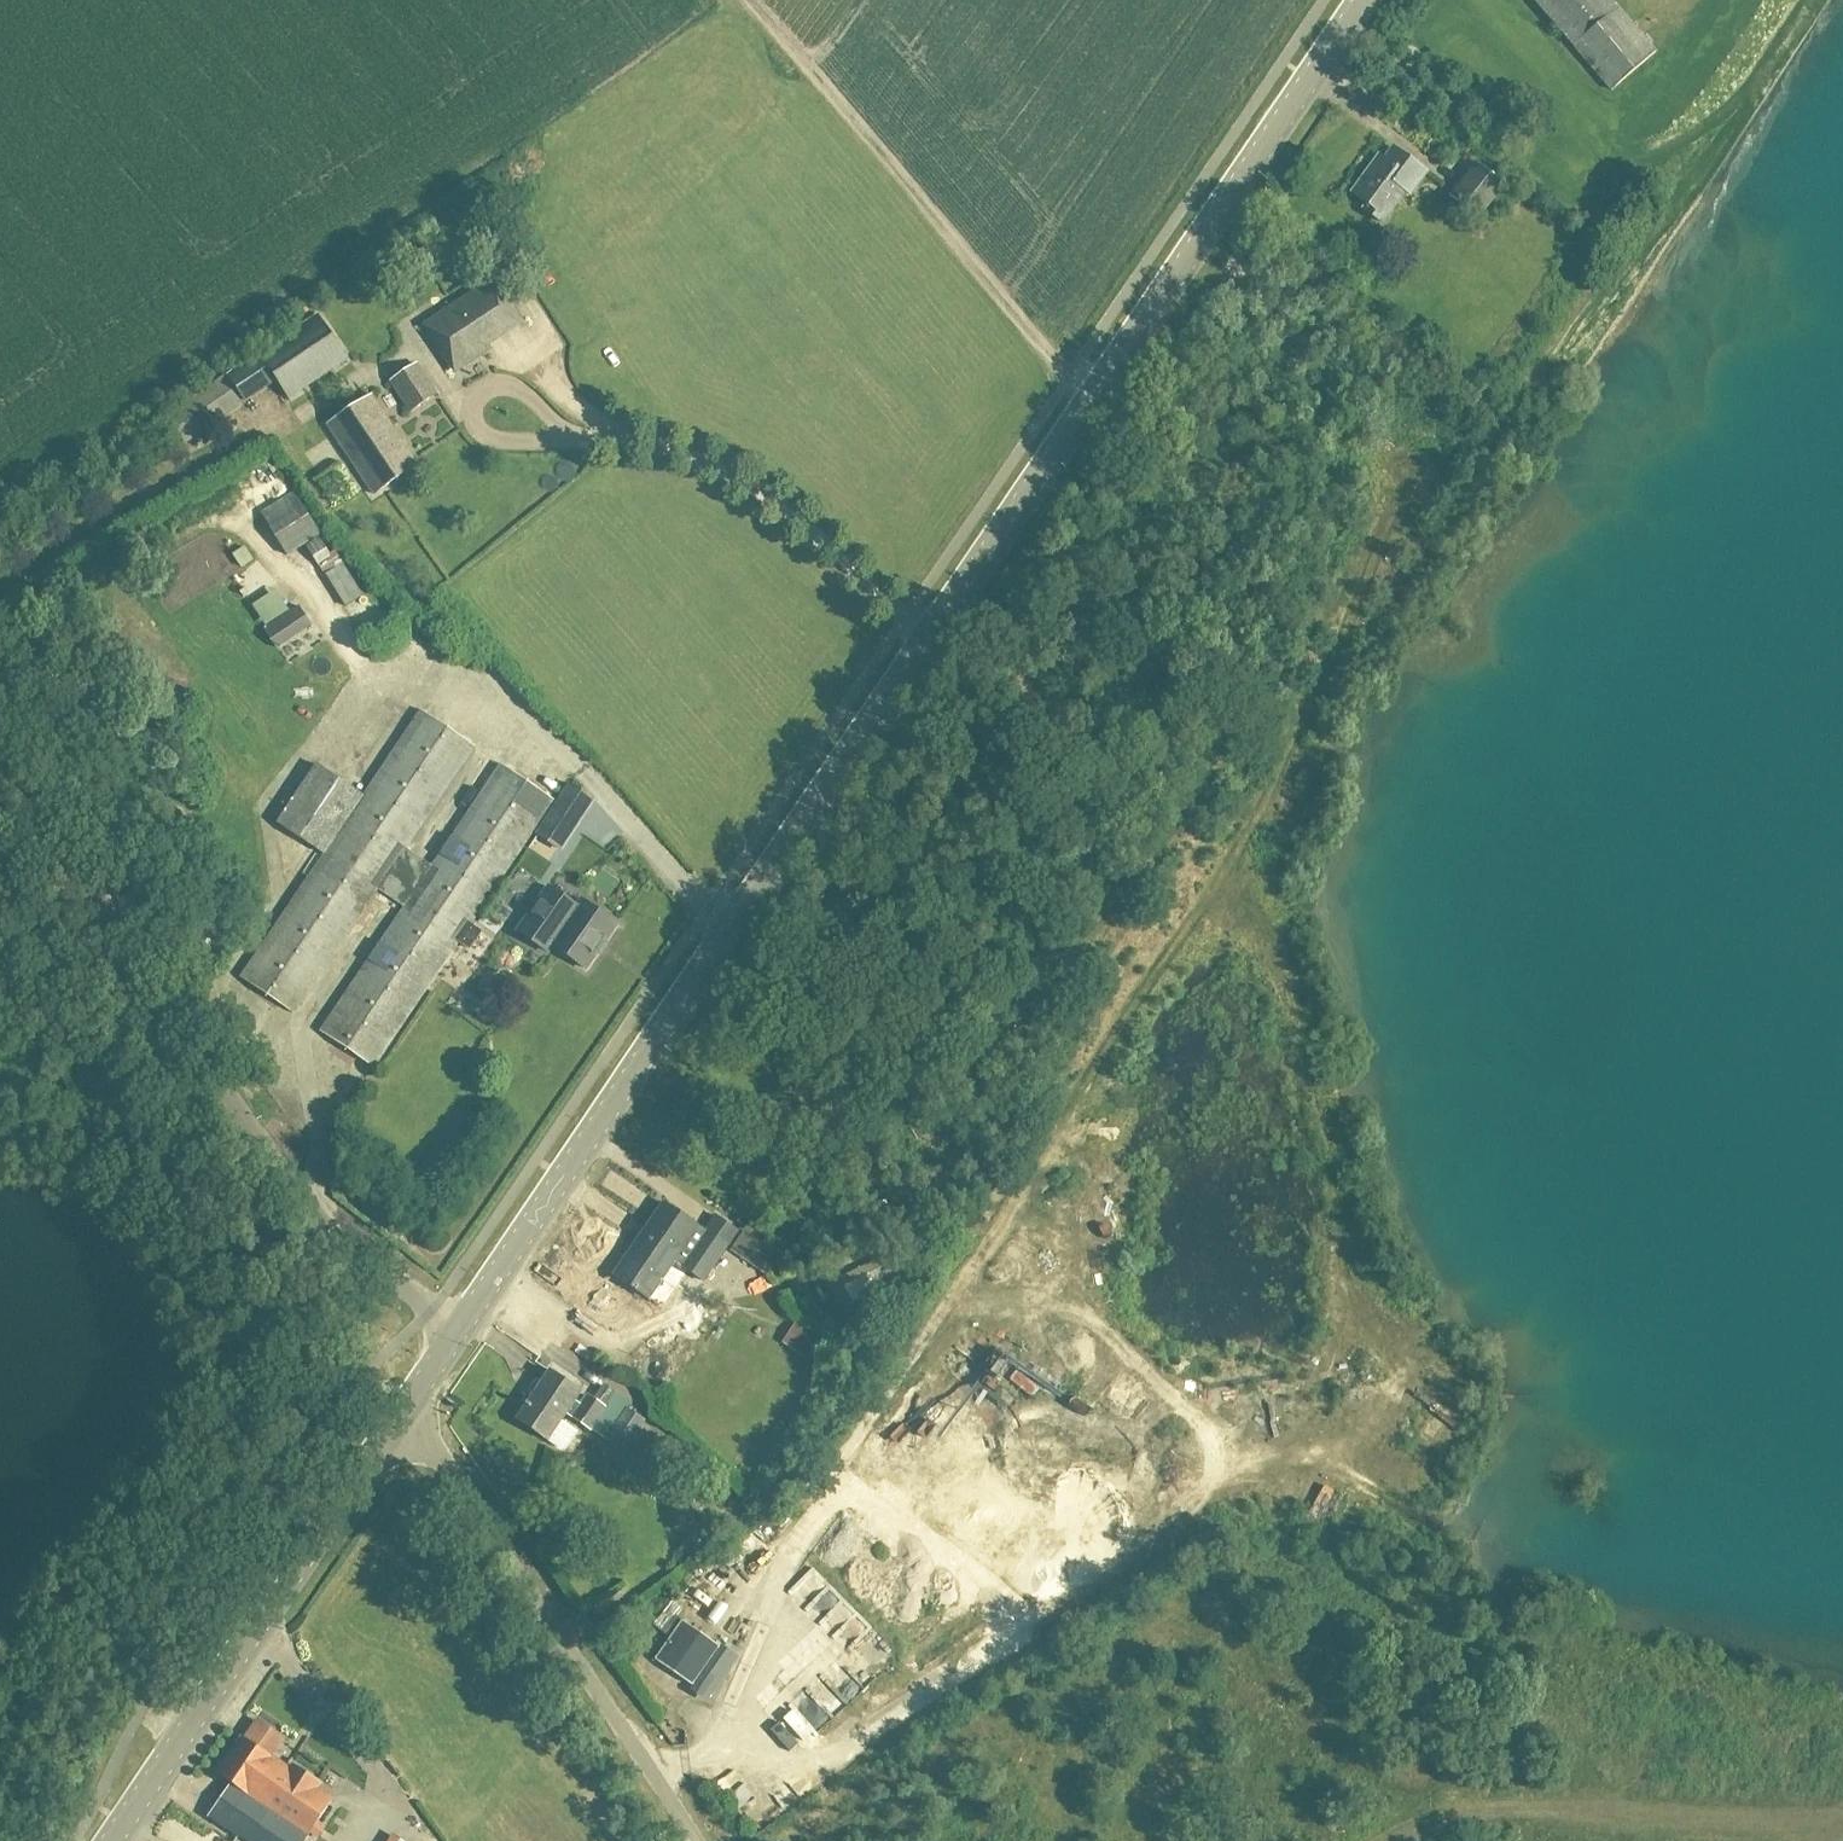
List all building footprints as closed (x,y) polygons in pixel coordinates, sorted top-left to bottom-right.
[(1657,51),(1614,0),(1534,0),(1611,90),(1657,51)] [(1427,171),(1394,147),(1385,159),(1380,155),(1353,192),(1373,208),(1370,213),(1383,222),(1405,191),(1411,194),(1427,171)] [(1483,165),(1456,200),(1480,218),(1506,183),(1483,165)] [(496,279),(455,305),(426,325),(453,365),(522,320),(496,279)] [(290,398),(349,359),(319,313),(165,414),(186,444),(246,401),(279,382),(290,398)] [(417,363),(390,381),(410,411),(437,393),(417,363)] [(375,494),(419,464),(372,395),(328,424),(375,494)] [(288,555),(322,534),(295,491),(261,512),(288,555)] [(278,648),(312,625),(298,604),(264,627),(278,648)] [(320,1029),(376,1067),(463,937),(474,944),(486,927),(475,920),(556,800),(500,762),(431,864),(407,847),(476,746),(419,708),(362,795),(315,762),(275,820),(322,853),(240,975),(295,1013),(378,888),(404,905),(320,1029)] [(576,820),(556,806),(548,819),(569,832),(576,820)] [(556,871),(572,842),(559,835),(543,864),(556,871)] [(586,969),(617,924),(582,899),(577,906),(550,887),(519,931),(548,952),(553,945),(586,969)] [(219,942),(233,933),(221,916),(208,924),(219,942)] [(704,1281),(739,1230),(717,1215),(706,1231),(665,1203),(615,1275),(648,1298),(659,1282),(672,1291),(687,1269),(704,1281)] [(768,1245),(748,1237),(742,1252),(763,1260),(768,1245)] [(898,1252),(827,1286),(841,1311),(910,1276),(898,1252)] [(793,1350),(815,1365),(828,1345),(807,1330),(793,1350)] [(560,1446),(565,1447),(568,1445),(577,1431),(578,1431),(578,1430),(561,1419),(566,1411),(591,1428),(606,1406),(591,1396),(584,1405),(575,1399),(581,1389),(552,1369),(518,1417),(560,1446)] [(655,1627),(665,1634),(683,1611),(673,1603),(655,1627)] [(693,1686),(721,1646),(683,1620),(655,1659),(693,1686)] [(723,1646),(692,1691),(708,1703),(740,1658),(723,1646)] [(238,1836),(240,1833),(285,1766),(243,1737),(195,1807),(238,1836)] [(240,1833),(251,1840),(305,1840),(333,1798),(318,1788),(322,1783),(295,1764),(291,1770),(285,1766),(240,1833)]
